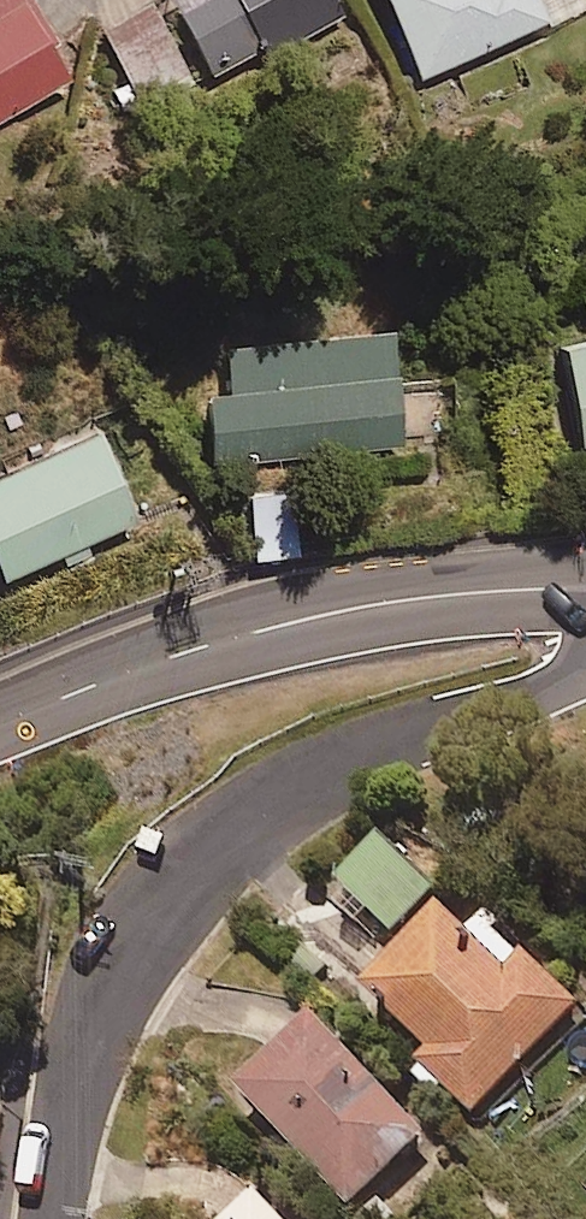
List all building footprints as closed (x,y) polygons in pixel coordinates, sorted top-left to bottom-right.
[(68,82),(17,0),(0,0),(0,124),(68,82)] [(150,116),(267,46),(273,57),(344,14),(336,0),(165,0),(103,37),(150,116)] [(419,80),(585,9),(585,0),(385,0),(419,80)] [(450,382),(392,388),(387,341),(222,357),(226,401),(202,404),(208,469),(398,451),(397,436),(455,430),(450,382)] [(572,449),(585,446),(585,345),(551,353),(572,449)] [(93,438),(0,480),(0,585),(132,525),(93,438)] [(295,560),(288,493),(243,497),(249,564),(295,560)] [(434,892),(381,845),(342,890),(394,937),(434,892)] [(365,1001),(389,1025),(394,1020),(425,1050),(407,1069),(440,1101),(453,1088),(475,1110),(576,1008),(495,927),(475,947),(446,919),(365,1001)] [(425,1135),(314,1026),(240,1101),(351,1211),(425,1135)] [(268,1204),(252,1218),(282,1218),(268,1204)]
